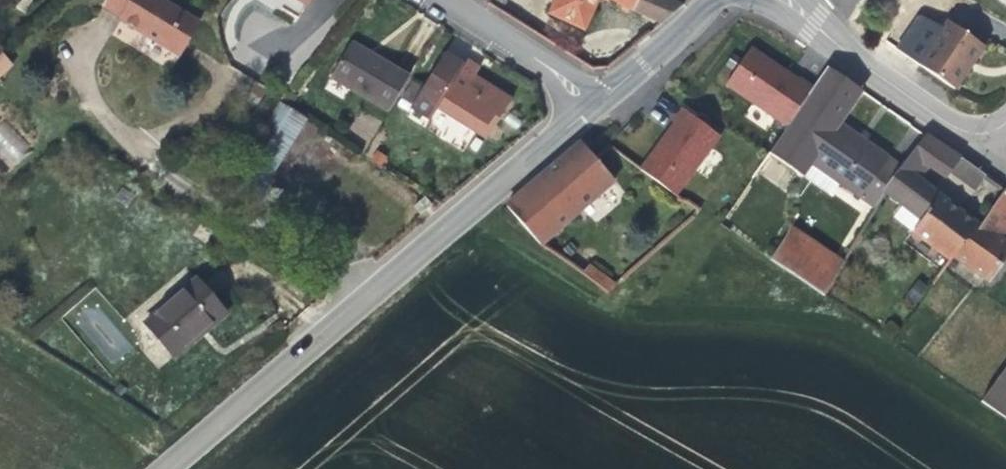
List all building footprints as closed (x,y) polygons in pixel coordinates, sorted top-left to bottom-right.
[(155,0),(111,0),(105,9),(121,19),(120,21),(179,57),(185,46),(198,26),(155,0)] [(312,0),(275,0),(274,2),(302,17),(312,0)] [(548,14),(583,30),(598,0),(555,0),(548,14)] [(618,5),(617,7),(643,19),(643,20),(656,26),(657,23),(662,25),(670,18),(682,7),(666,0),(607,0),(618,5)] [(983,48),(948,22),(917,65),(953,90),(970,66),(983,48)] [(371,56),(350,44),(329,78),(388,113),(409,79),(371,56)] [(789,76),(750,49),(725,85),(787,128),(813,90),(798,79),(797,82),(795,83),(790,80),(789,76)] [(2,55),(0,57),(0,77),(12,66),(2,55)] [(511,101),(474,78),(480,70),(473,65),(465,61),(462,66),(445,55),(409,109),(428,121),(436,109),(486,140),(511,101)] [(862,142),(838,126),(861,93),(827,69),(813,90),(787,128),(780,138),(813,160),(810,164),(871,207),(872,208),(882,191),(883,190),(900,168),(862,142)] [(248,208),(305,120),(280,104),(279,103),(224,190),(248,208)] [(719,138),(682,110),(678,115),(713,146),(719,138)] [(675,197),(713,146),(678,115),(671,123),(673,125),(676,127),(672,132),(666,135),(639,170),(675,197)] [(672,132),(676,127),(673,125),(666,135),(672,132)] [(1005,257),(1005,245),(979,228),(977,226),(960,213),(935,193),(925,186),(928,181),(921,176),(926,170),(928,172),(930,170),(944,149),(935,143),(925,137),(900,168),(883,190),(882,191),(906,208),(924,221),(915,232),(951,262),(954,258),(988,282),(1002,263),(1005,257)] [(539,246),(582,210),(588,216),(594,211),(588,205),(614,182),(594,159),(581,144),(548,172),(506,208),(539,246)] [(950,174),(960,159),(944,149),(930,170),(945,180),(950,174)] [(960,174),(967,165),(960,159),(950,174),(957,179),(960,174)] [(978,187),(986,178),(967,165),(960,174),(978,187)] [(1004,191),(992,209),(1005,219),(1005,193),(1004,191)] [(433,209),(426,200),(417,207),(424,216),(433,209)] [(841,263),(787,228),(784,238),(770,262),(822,297),(841,263)] [(590,261),(581,272),(606,294),(616,283),(590,261)] [(905,293),(914,303),(929,289),(920,279),(905,293)] [(224,314),(196,281),(144,325),(173,359),(203,333),(224,314)] [(980,403),(1005,420),(1005,370),(980,403)]
